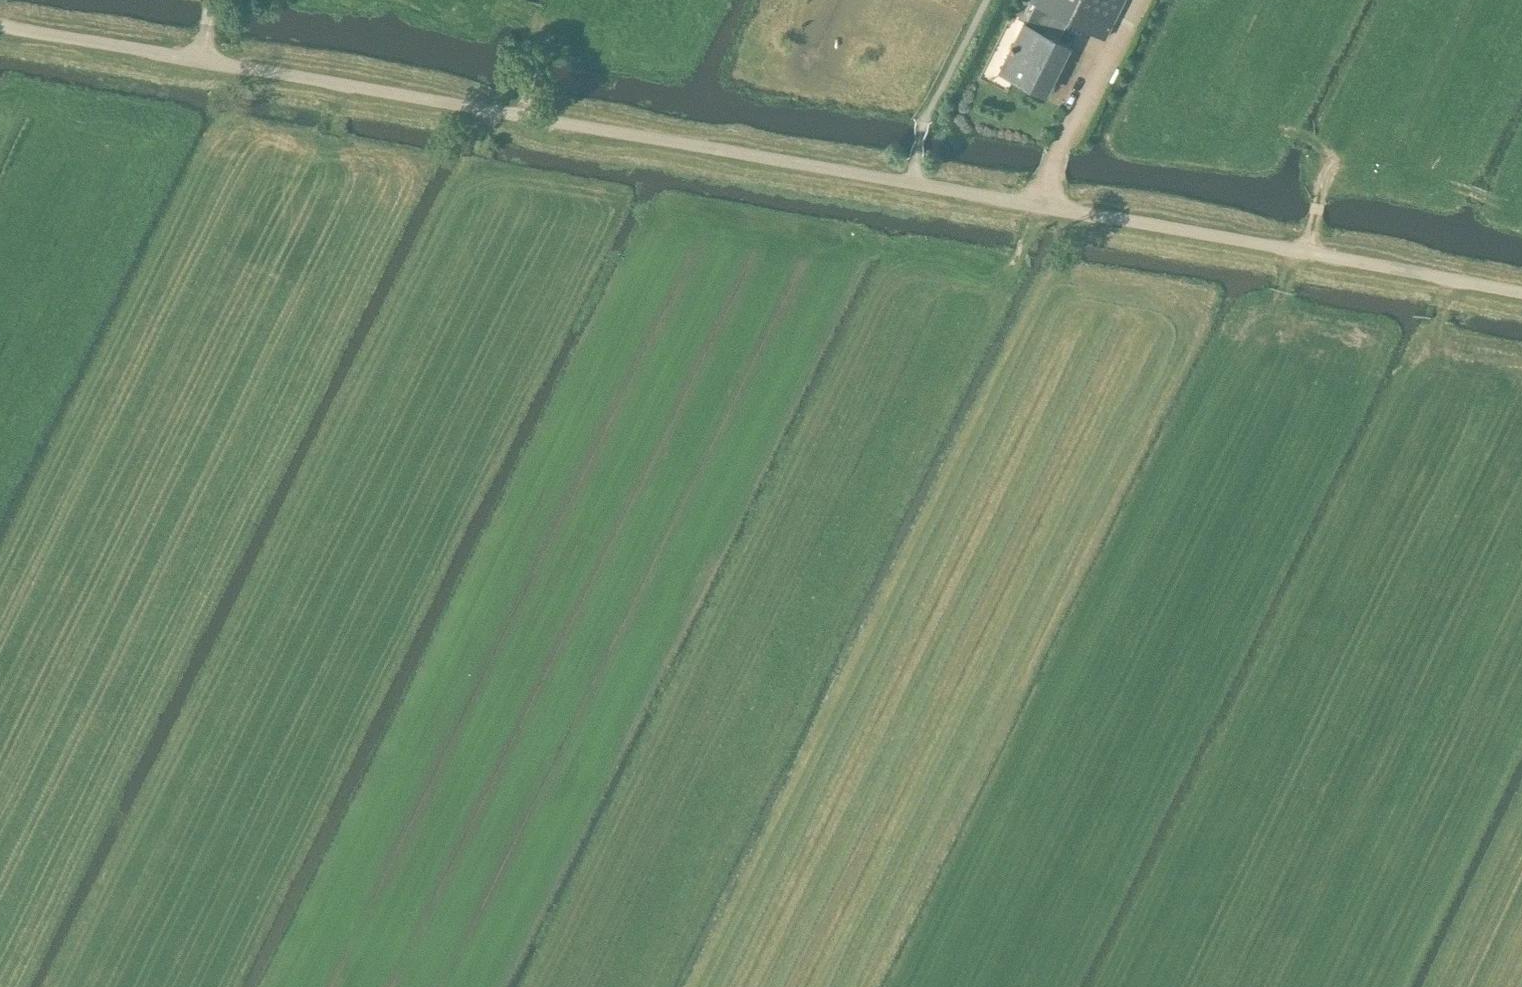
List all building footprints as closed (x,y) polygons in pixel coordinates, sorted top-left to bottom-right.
[(1067,18),(1105,37),(1123,0),(1030,0),(1067,18)] [(1067,18),(1035,3),(1025,23),(1024,23),(1013,45),(1011,44),(1009,48),(1011,49),(1000,71),(1044,93),(1068,45),(1056,39),(1067,18)]
